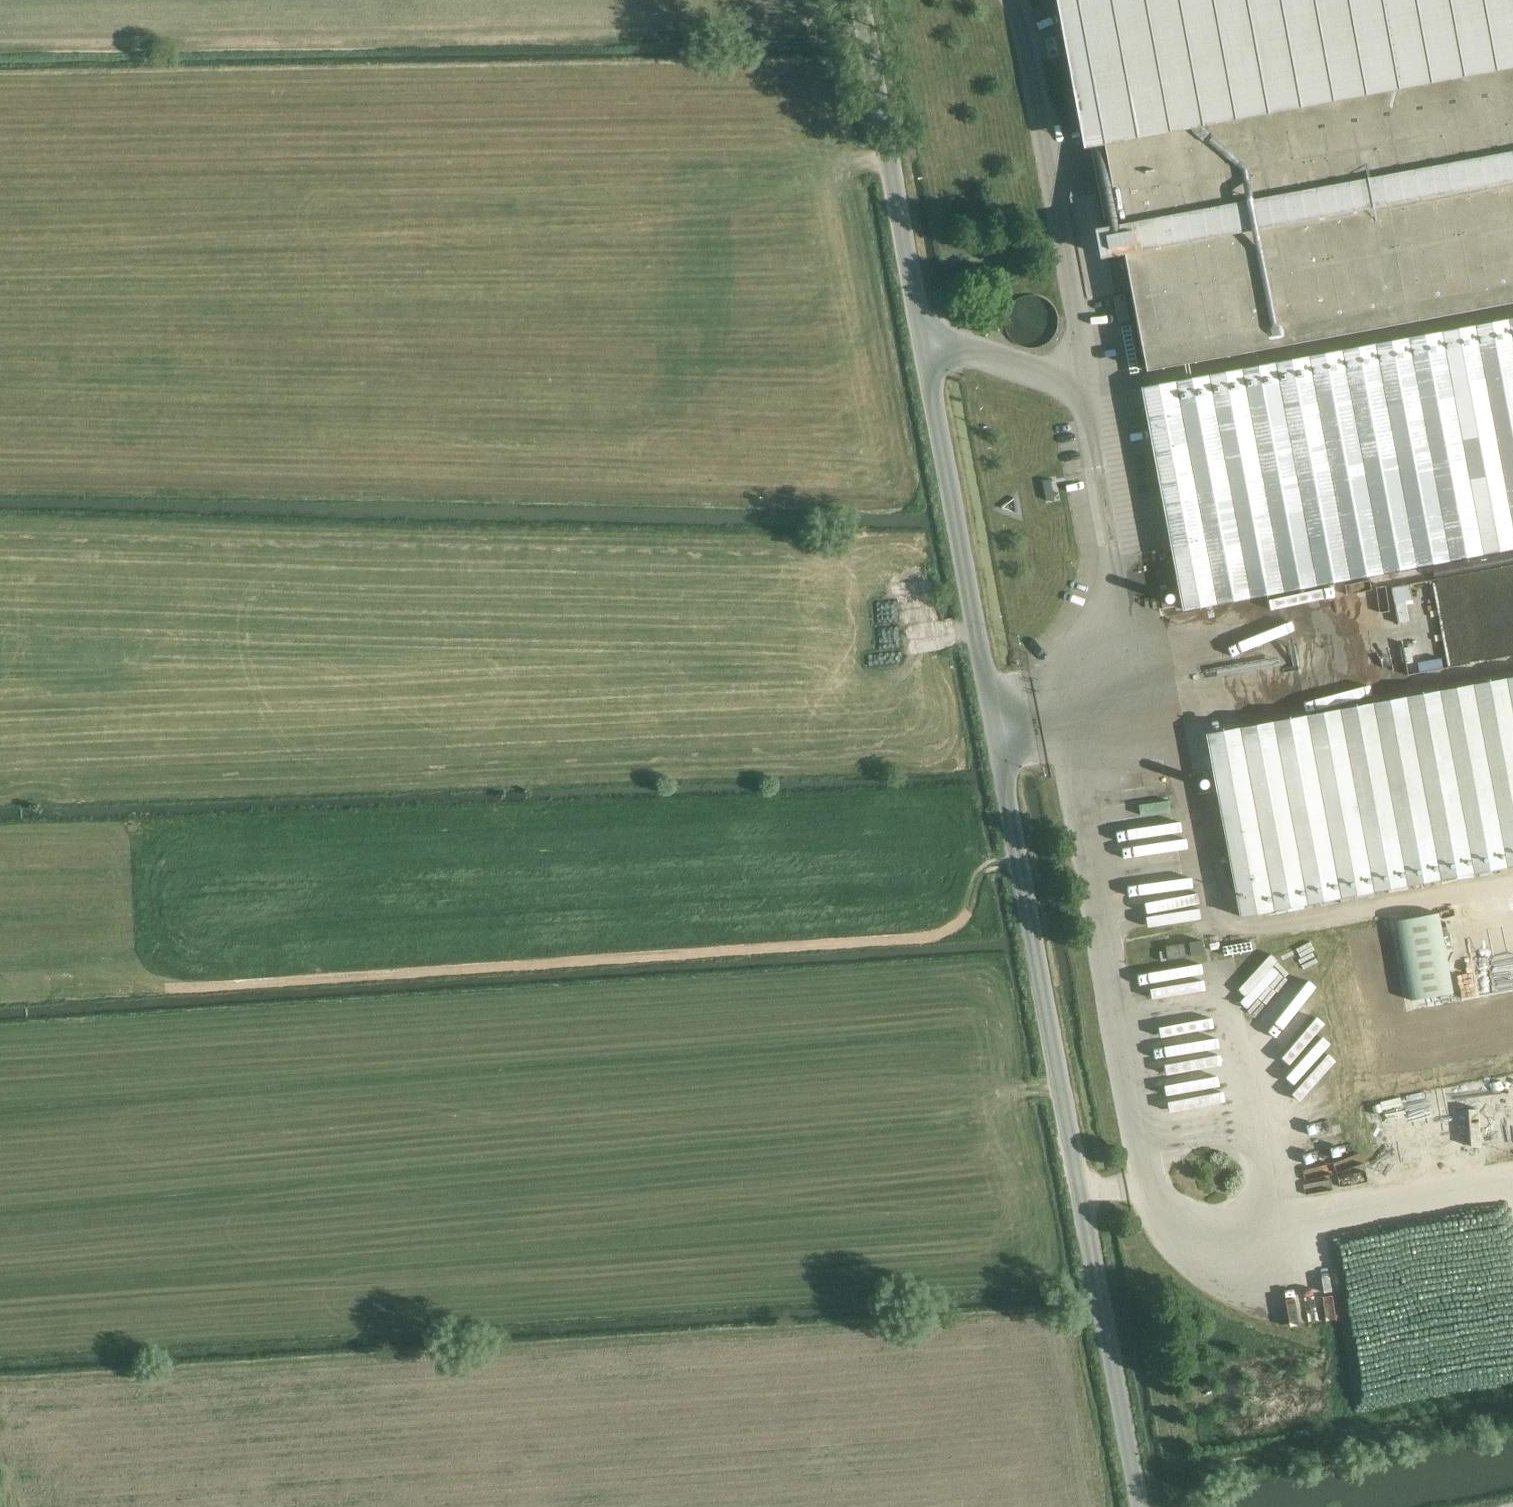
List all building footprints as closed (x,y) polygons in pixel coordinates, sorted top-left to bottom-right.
[(1085,141),(1103,138),(1120,224),(1095,229),(1100,257),(1125,252),(1147,371),(1245,353),(1512,302),(1512,0),(1059,0),(1085,141)] [(1095,180),(1106,177),(1101,150),(1090,152),(1095,180)] [(1112,287),(1109,269),(1089,272),(1094,295),(1123,290),(1122,285),(1112,287)] [(1119,321),(1129,319),(1124,294),(1114,296),(1119,321)] [(1051,326),(1051,325),(1050,320),(1049,315),(1047,312),(1043,307),(1041,305),(1034,301),(1026,300),(1020,300),(1016,301),(1012,303),(1007,306),(1004,311),(1001,314),(1000,319),(999,323),(999,328),(1000,333),(1003,339),(1005,342),(1008,346),(1013,348),(1018,351),(1024,351),(1029,351),(1033,350),(1037,348),(1042,345),(1046,341),(1048,337),(1050,332),(1051,326)] [(1142,387),(1183,609),(1512,548),(1512,318),(1142,387)] [(1207,733),(1241,916),(1512,865),(1512,676),(1207,733)] [(1189,941),(1189,942),(1165,946),(1167,959),(1191,955),(1205,953),(1203,939),(1189,941)]
